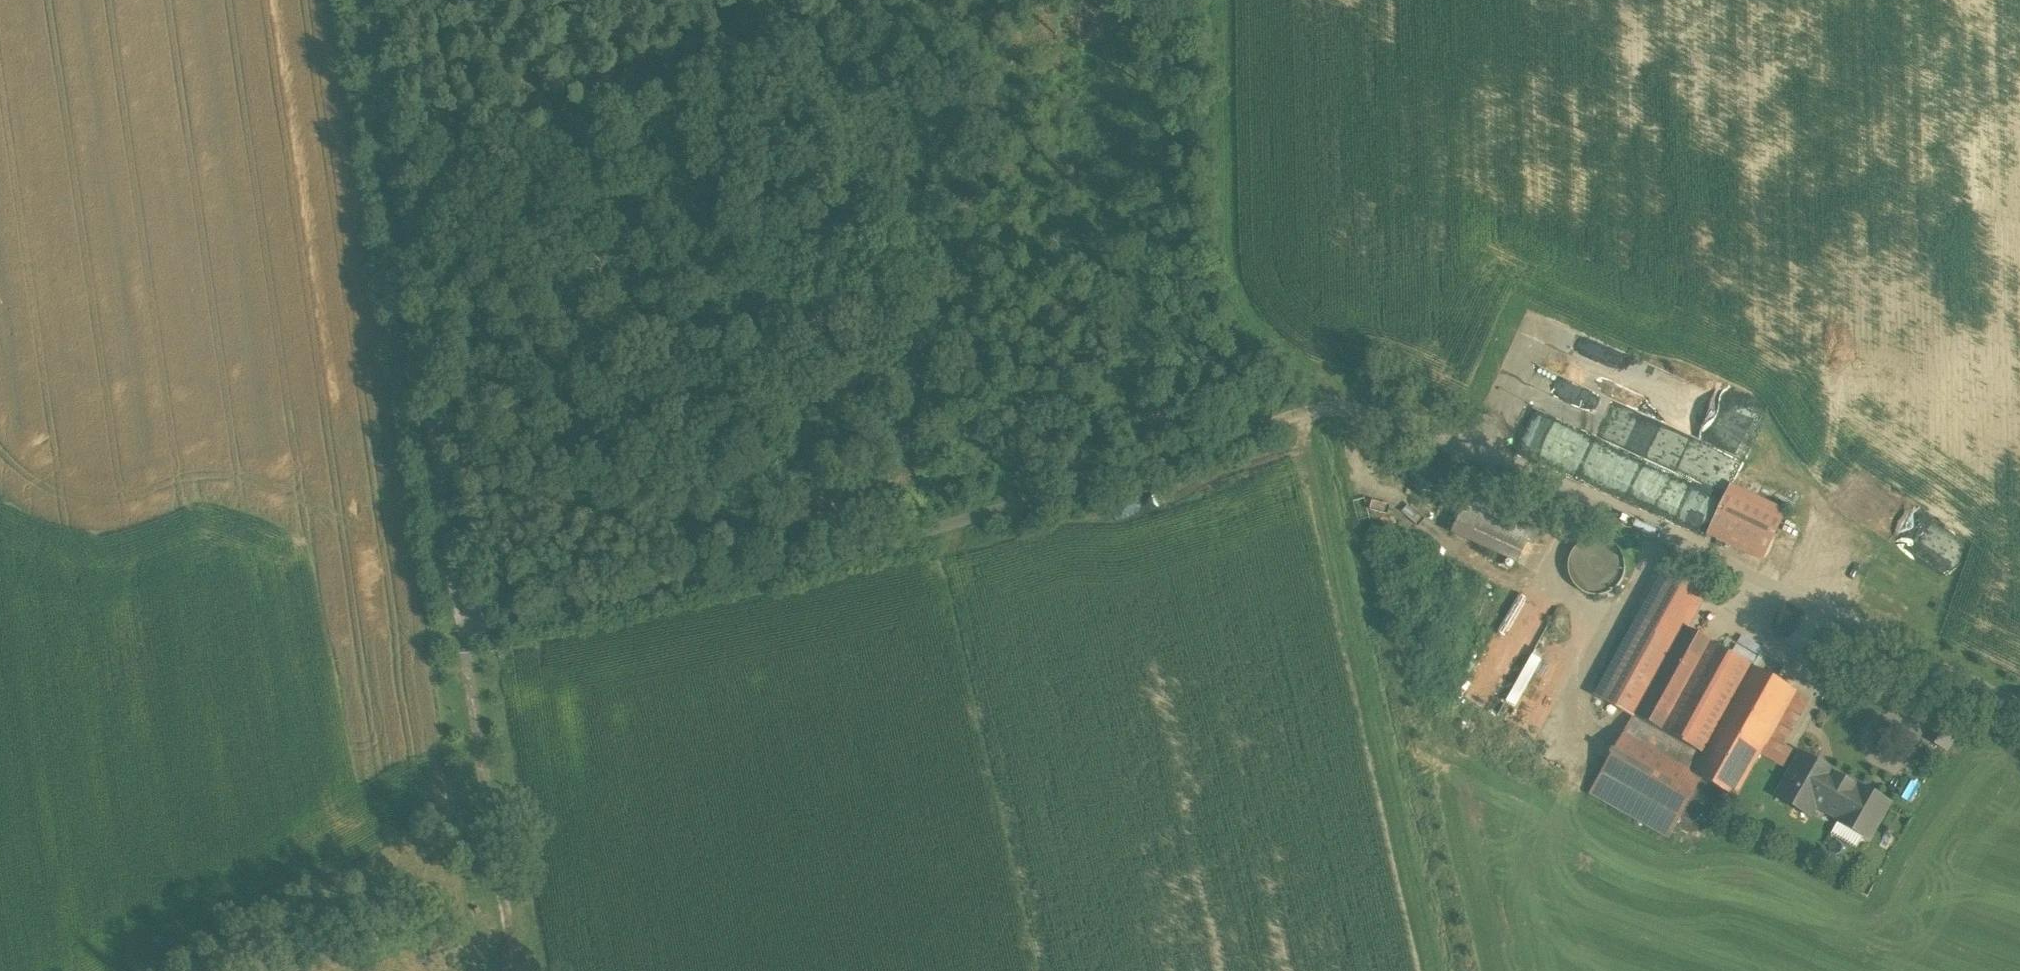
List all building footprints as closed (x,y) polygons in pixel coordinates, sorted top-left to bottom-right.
[(1735,430),(1745,402),(1728,396),(1718,424),(1735,430)] [(1553,514),(1477,478),(1451,534),(1518,565),(1529,539),(1539,544),(1553,514)] [(1788,510),(1731,483),(1707,535),(1764,562),(1788,510)] [(1617,549),(1608,542),(1599,540),(1589,541),(1581,545),(1574,551),(1569,562),(1569,571),(1572,580),(1577,587),(1585,592),(1596,595),(1606,593),(1611,590),(1618,583),(1623,575),(1624,567),(1622,557),(1617,549)] [(1711,589),(1666,564),(1592,697),(1630,718),(1587,797),(1669,843),(1702,782),(1736,801),(1761,755),(1788,770),(1798,752),(1785,745),(1811,699),(1688,631),(1711,589)] [(1500,635),(1513,643),(1522,630),(1509,621),(1500,635)] [(1954,749),(1967,728),(1955,721),(1942,742),(1954,749)] [(1835,820),(1858,786),(1833,770),(1833,769),(1799,750),(1798,752),(1788,770),(1774,796),(1812,819),(1818,810),(1835,820)] [(1859,784),(1858,786),(1835,820),(1834,822),(1871,843),(1893,803),(1859,784)]
